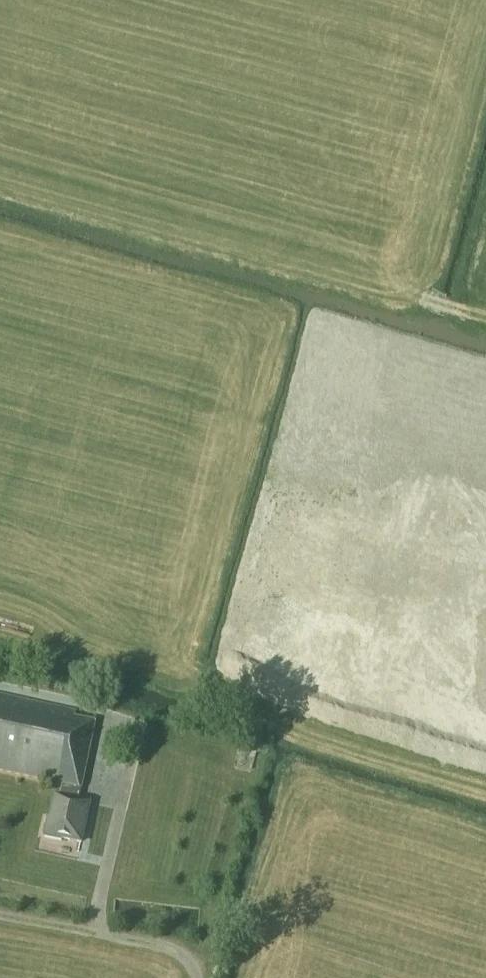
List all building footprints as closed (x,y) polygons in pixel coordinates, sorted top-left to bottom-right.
[(57,796),(52,795),(47,817),(45,816),(40,834),(58,838),(58,836),(77,841),(87,802),(79,800),(81,789),(82,789),(96,721),(76,717),(77,710),(0,694),(0,773),(61,786),(59,796),(57,796)]
